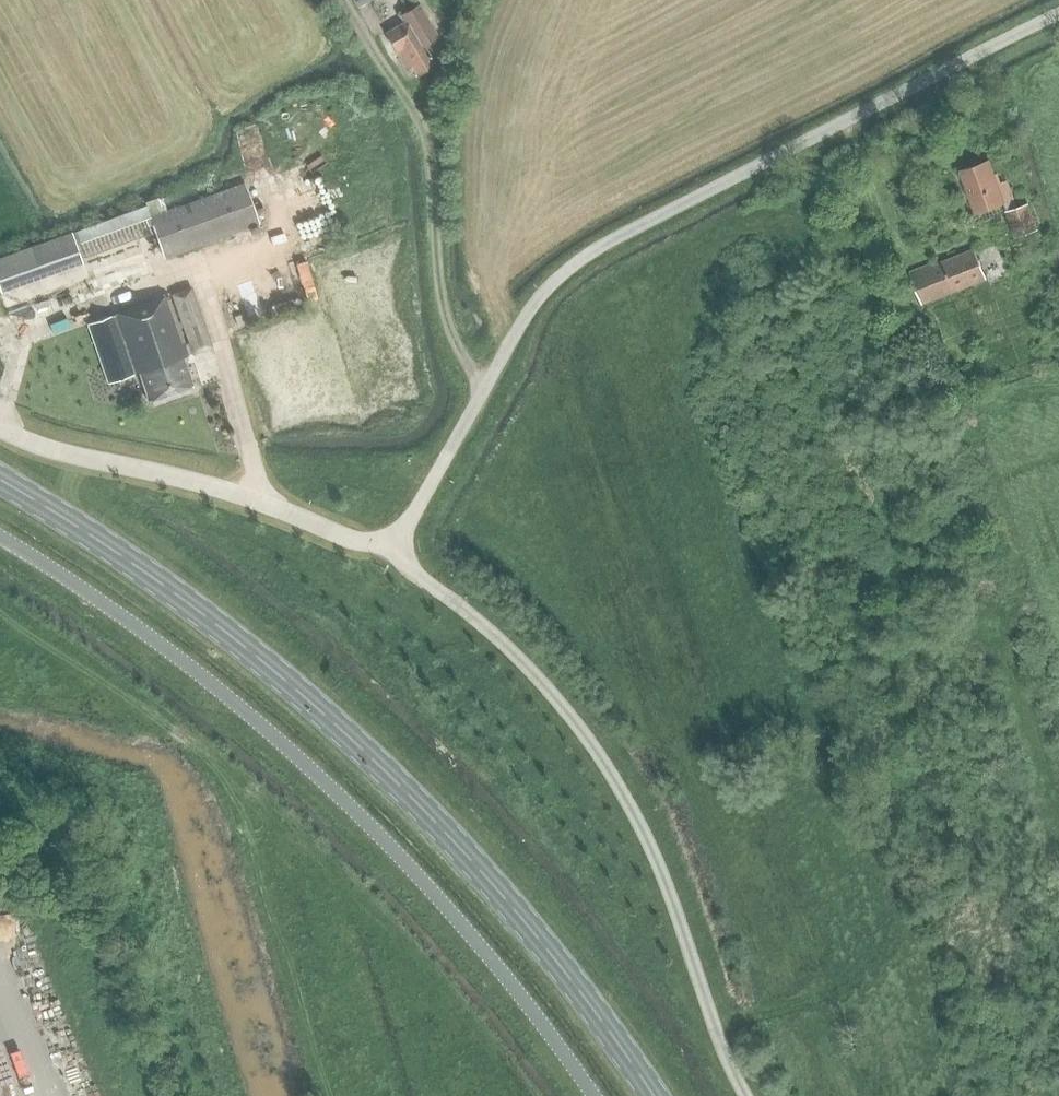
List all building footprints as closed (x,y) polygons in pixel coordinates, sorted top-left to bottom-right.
[(355,9),(368,1),(370,0),(350,0),(355,9)] [(436,36),(418,5),(400,15),(404,22),(387,32),(385,33),(388,37),(387,41),(390,45),(393,47),(406,69),(411,66),(416,75),(434,64),(422,45),(436,36)] [(974,212),(1003,202),(1005,201),(1007,209),(1016,205),(1008,180),(1000,183),(997,173),(993,174),(988,161),(959,171),(974,212)] [(85,259),(153,234),(164,258),(259,224),(244,183),(166,211),(161,198),(144,204),(145,206),(75,232),(85,259)] [(1035,230),(1026,204),(1005,211),(1015,237),(1035,230)] [(0,262),(0,299),(83,268),(71,237),(0,262)] [(932,263),(909,272),(921,304),(985,279),(974,249),(933,265),(932,263)] [(311,298),(322,296),(314,258),(303,260),(311,298)] [(138,372),(149,401),(192,386),(187,372),(181,357),(210,347),(189,288),(171,295),(180,321),(177,322),(167,296),(87,324),(108,383),(138,372)] [(234,316),(238,326),(244,324),(240,314),(234,316)]
